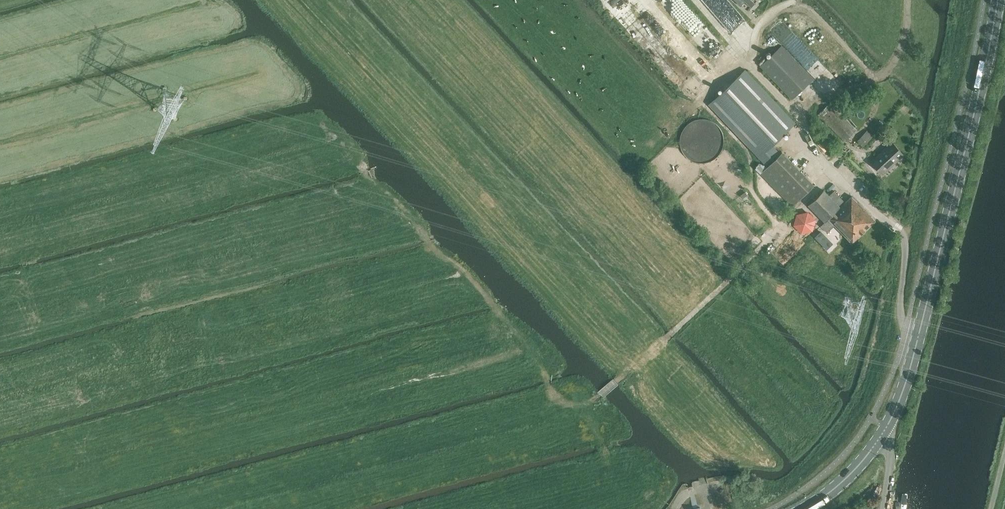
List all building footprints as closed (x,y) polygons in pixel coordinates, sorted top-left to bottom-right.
[(727,26),(742,14),(729,0),(705,0),(727,26)] [(643,43),(652,34),(639,20),(630,28),(643,43)] [(761,66),(792,99),(813,79),(782,46),(761,66)] [(709,104),(766,165),(779,152),(772,145),(796,123),(745,70),(709,104)] [(818,114),(847,143),(850,140),(848,138),(857,130),(830,102),(818,114)] [(726,146),(726,141),(726,137),(725,133),(723,129),(720,125),(716,121),(712,119),(709,118),(704,117),(700,118),(694,119),(691,121),(686,124),(683,128),(681,132),(679,136),(679,141),(679,145),(681,150),(683,154),(686,158),(689,161),(693,163),(696,164),(701,165),(705,165),(711,163),(714,162),(719,158),(722,154),(724,151),(726,146)] [(864,146),(874,135),(868,129),(858,140),(864,146)] [(872,161),(883,173),(903,154),(892,142),(872,161)] [(760,173),(793,206),(814,185),(782,152),(760,173)] [(834,191),(829,196),(824,190),(809,205),(825,222),(821,226),(828,232),(835,225),(852,243),(875,220),(852,196),(840,207),(839,205),(844,201),(834,191)] [(876,205),(883,212),(889,206),(882,199),(876,205)] [(800,234),(817,229),(811,209),(794,213),(800,234)] [(823,229),(815,236),(828,251),(836,244),(823,229)]
